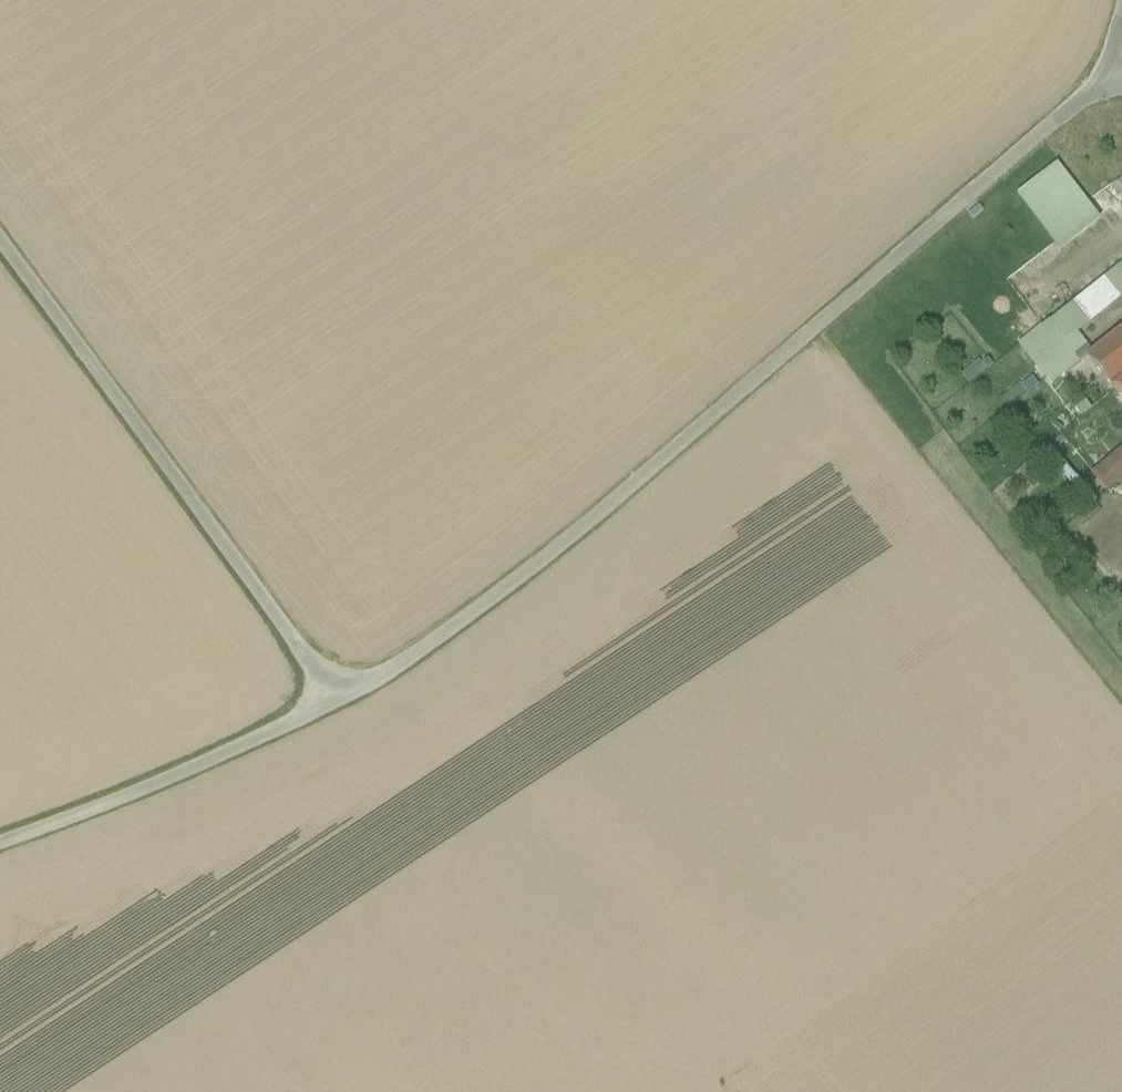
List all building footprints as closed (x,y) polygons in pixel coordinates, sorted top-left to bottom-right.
[(1016,193),(1053,239),(1093,207),(1056,161),(1016,193)] [(1043,359),(1121,298),(1121,266),(1027,337),(1043,359)] [(1111,386),(1121,378),(1121,328),(1086,356),(1111,386)] [(1111,386),(1121,400),(1121,378),(1111,386)] [(1110,494),(1121,484),(1121,455),(1096,477),(1110,494)]
